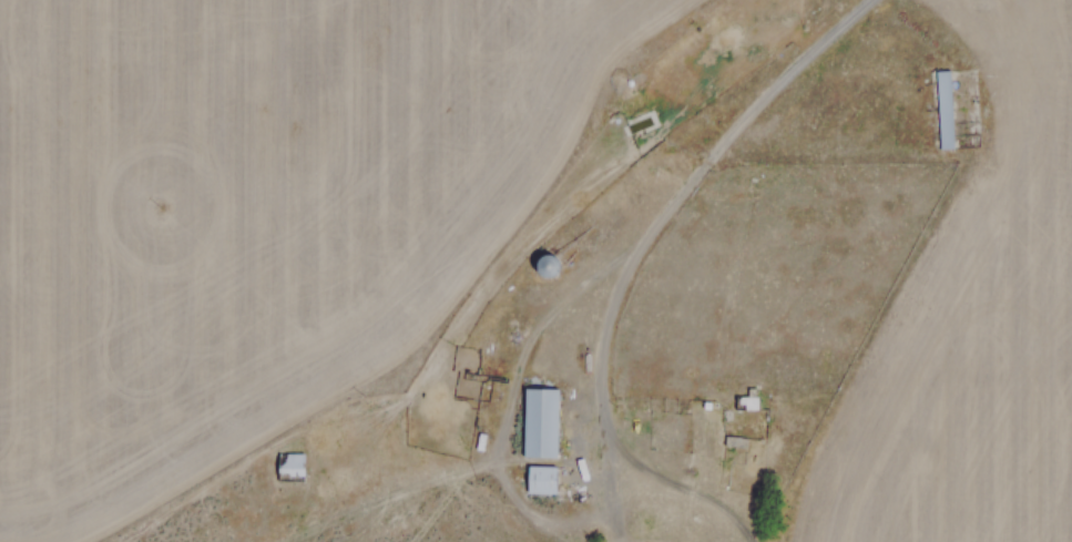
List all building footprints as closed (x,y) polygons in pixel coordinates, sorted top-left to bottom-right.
[(930,70),(936,149),(953,147),(948,69),(930,70)] [(557,267),(558,263),(557,258),(555,254),(551,250),(547,248),(542,248),(538,249),(533,252),(531,255),(530,259),(529,264),(531,268),(533,272),(537,275),(541,276),(545,276),(550,275),(553,272),(557,267)] [(522,387),(557,388),(554,457),(520,456),(522,387)] [(734,396),(756,396),(756,409),(734,409),(734,396)] [(476,431),(472,448),(480,450),(484,433),(476,431)] [(274,451),(302,451),(303,479),(274,480),(274,451)] [(524,464),(553,463),(554,492),(524,493),(524,464)]
